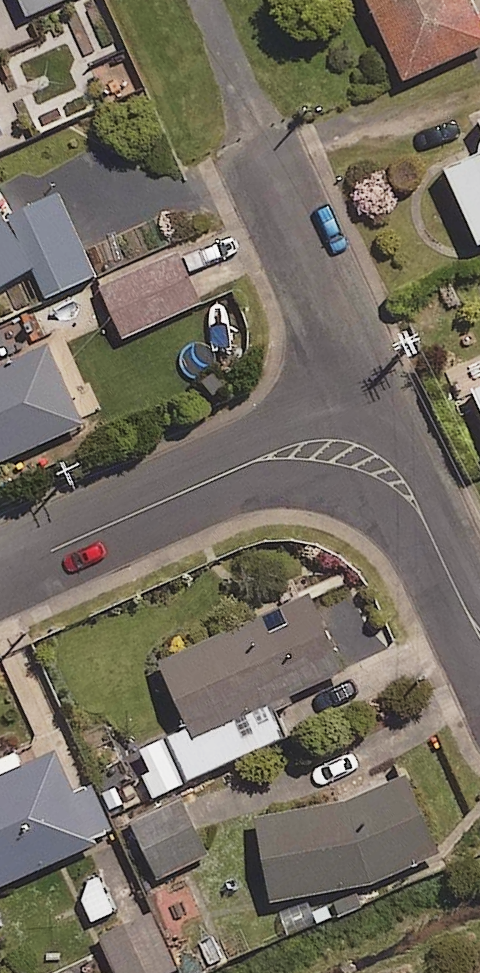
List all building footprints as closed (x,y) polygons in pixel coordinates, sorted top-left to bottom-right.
[(28,17),(66,0),(21,0),(28,17)] [(470,0),(366,0),(400,76),(479,41),(479,22),(470,0)] [(104,6),(68,21),(82,57),(118,43),(104,6)] [(144,87),(132,59),(96,74),(109,102),(144,87)] [(443,165),(476,240),(479,238),(479,149),(443,165)] [(31,265),(0,212),(0,282),(31,265)] [(201,312),(191,269),(182,249),(103,283),(136,360),(199,333),(201,312)] [(0,361),(0,458),(80,422),(45,341),(0,361)] [(468,388),(479,413),(479,382),(468,388)] [(342,667),(305,590),(153,661),(184,727),(164,736),(186,780),(281,735),(266,703),(342,667)] [(94,842),(92,837),(105,831),(85,785),(71,791),(53,750),(0,773),(0,884),(94,842)] [(437,852),(402,774),(342,800),(253,816),(268,900),(371,881),(437,852)] [(210,854),(183,802),(136,826),(163,878),(210,854)] [(151,913),(102,934),(119,972),(170,972),(176,970),(151,913)]
